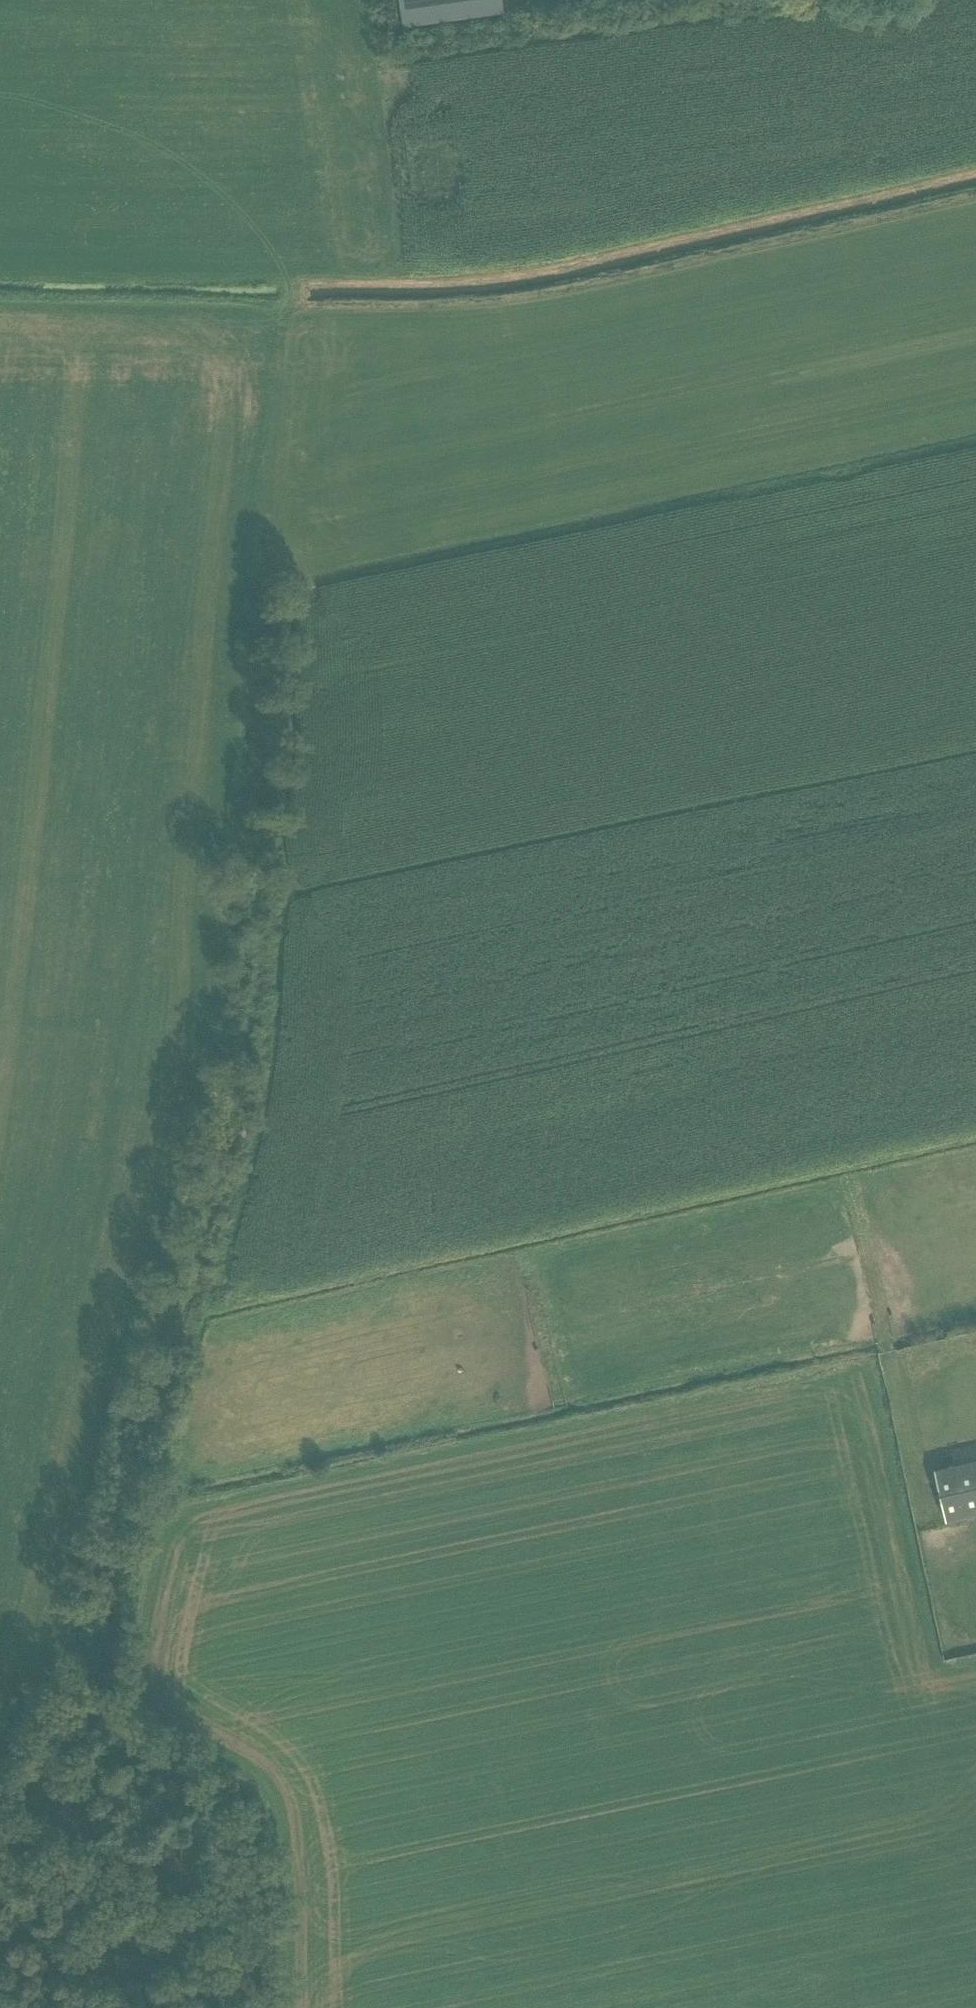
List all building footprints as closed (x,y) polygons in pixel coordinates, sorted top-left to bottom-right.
[(936,1471),(947,1520),(975,1514),(975,1461),(936,1471)]
